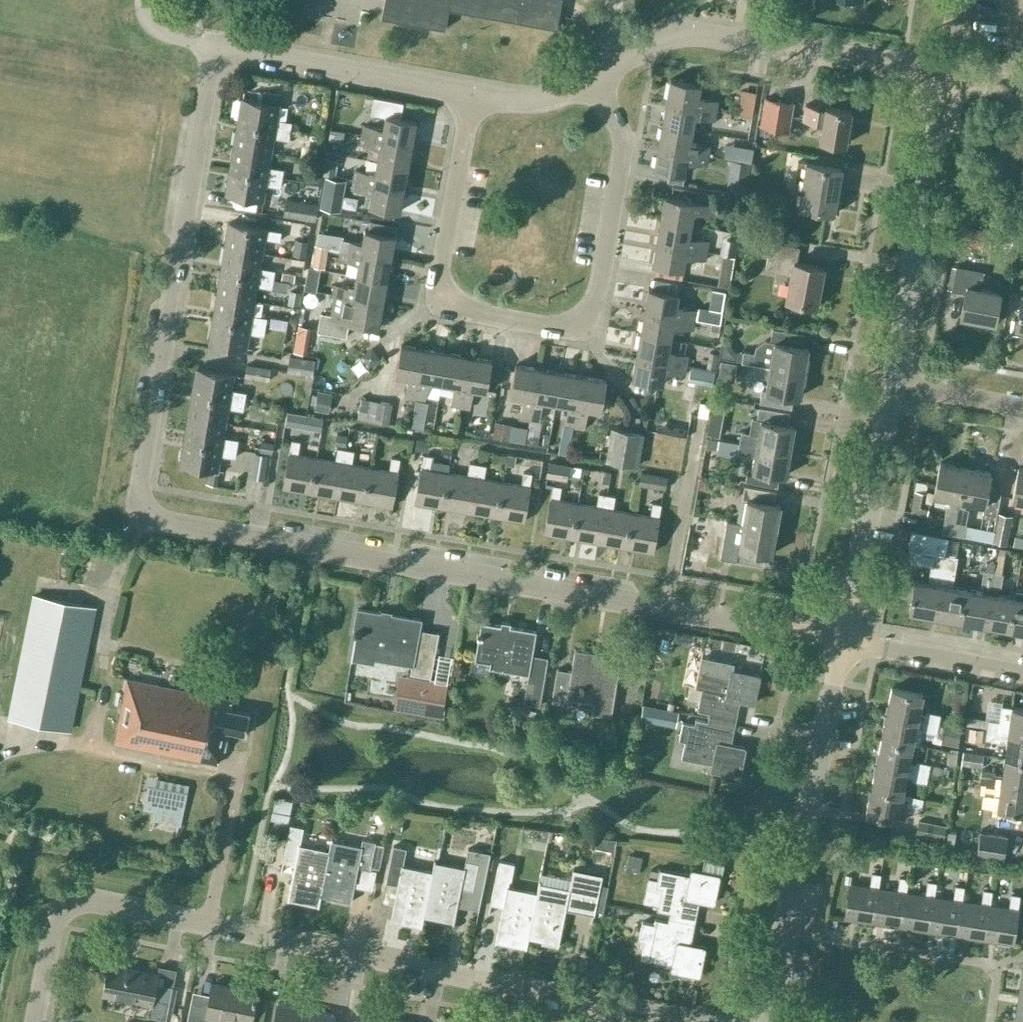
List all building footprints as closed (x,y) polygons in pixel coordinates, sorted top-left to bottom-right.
[(307,3),(427,25),(432,0),(308,0),(307,3)] [(294,20),(294,30),(314,32),(315,22),(294,20)] [(666,101),(716,110),(718,100),(698,97),(701,84),(670,78),(666,101)] [(756,91),(741,89),(737,114),(752,116),(756,91)] [(364,124),(362,134),(412,144),(416,121),(400,118),(403,101),(373,96),(370,113),(385,116),(383,128),(364,124)] [(765,97),(761,125),(788,129),(793,102),(765,97)] [(237,122),(290,130),(291,121),(277,119),(279,104),(241,98),(237,122)] [(714,120),(716,110),(666,101),(662,124),(692,129),(695,116),(714,120)] [(825,107),(806,104),(803,124),(821,127),(819,140),(845,144),(851,111),(825,106),(825,107)] [(233,146),(271,152),(274,137),(289,140),(290,130),(237,122),(233,146)] [(690,141),(692,129),(662,124),(658,146),(708,155),(710,145),(690,141)] [(380,147),(377,160),(408,166),(412,144),(362,134),(360,144),(380,147)] [(769,157),(772,147),(756,142),(754,153),(769,157)] [(751,158),(752,145),(739,144),(738,157),(751,158)] [(229,169),(282,178),(283,169),(269,167),(271,152),(233,146),(229,169)] [(706,165),(708,155),(658,146),(654,169),(684,175),(687,161),(706,165)] [(355,169),(354,179),(403,188),(408,166),(377,160),(375,173),(355,169)] [(731,160),(727,182),(746,186),(750,163),(731,160)] [(834,211),(842,168),(798,160),(794,181),(802,182),(798,205),(834,211)] [(280,187),(282,178),(229,169),(225,193),(263,200),(266,185),(280,187)] [(319,207),(340,211),(346,180),(324,176),(319,207)] [(399,211),(403,188),(354,179),(352,188),(372,192),(369,206),(399,211)] [(660,219),(691,224),(693,211),(713,215),(715,204),(665,195),(660,219)] [(318,202),(286,197),(283,214),(315,220),(318,202)] [(689,236),(691,224),(660,219),(657,241),(707,250),(709,239),(689,236)] [(370,220),(368,230),(395,235),(397,225),(370,220)] [(225,246),(263,252),(265,238),(280,241),(281,231),(267,229),(229,222),(225,246)] [(341,249),(391,258),(395,235),(368,230),(365,229),(362,242),(343,239),(341,249)] [(308,241),(295,239),(292,255),(306,257),(308,241)] [(722,252),(733,254),(736,241),(724,239),(722,252)] [(705,260),(707,250),(657,241),(652,264),(683,269),(685,256),(705,260)] [(816,304),(823,267),(797,262),(799,246),(770,241),(765,269),(791,274),(786,299),(816,304)] [(329,245),(315,243),(311,266),(325,268),(329,245)] [(221,270),(273,279),(275,270),(260,267),(263,252),(225,246),(221,270)] [(356,275),(387,280),(391,258),(341,249),(339,259),(359,262),(356,275)] [(720,253),(715,271),(726,274),(732,257),(720,253)] [(391,265),(418,267),(419,257),(392,255),(391,265)] [(961,316),(993,322),(999,290),(980,287),(983,271),(956,266),(951,290),(965,292),(961,316)] [(217,294),(255,300),(257,285),(272,288),(273,279),(221,270),(217,294)] [(318,304),(320,276),(303,275),(301,303),(318,304)] [(333,294),(335,294),(383,303),(387,280),(356,275),(354,288),(334,284),(333,294)] [(286,302),(297,302),(297,288),(286,287),(286,302)] [(644,311),(694,320),(696,309),(677,306),(679,293),(648,288),(644,311)] [(213,318),(265,327),(267,317),(252,314),(255,300),(217,294),(213,318)] [(378,328),(383,303),(335,294),(331,314),(321,312),(317,331),(346,337),(349,322),(378,328)] [(700,303),(697,315),(717,320),(720,308),(700,303)] [(693,329),(694,320),(644,311),(640,333),(671,339),(673,326),(693,329)] [(264,335),(265,327),(213,318),(208,342),(247,348),(249,333),(264,335)] [(743,350),(742,361),(749,362),(804,372),(808,347),(802,346),(805,333),(772,328),(770,341),(774,342),(772,355),(743,350)] [(669,351),(671,339),(640,333),(636,355),(686,364),(688,354),(669,351)] [(405,396),(415,398),(424,348),(401,344),(395,374),(408,377),(405,396)] [(429,380),(441,382),(446,352),(424,348),(415,398),(425,400),(429,380)] [(307,373),(311,358),(289,352),(285,367),(307,373)] [(450,404),(460,406),(469,356),(446,352),(441,382),(454,385),(450,404)] [(685,374),(686,364),(636,355),(632,378),(663,384),(665,371),(685,374)] [(492,360),(469,356),(460,406),(470,408),(473,388),(486,391),(492,360)] [(799,397),(804,372),(749,362),(747,374),(768,378),(766,390),(762,389),(759,402),(791,408),(794,396),(799,397)] [(270,368),(247,363),(244,376),(268,381),(270,368)] [(520,416),(530,418),(538,368),(515,364),(510,394),(523,396),(520,416)] [(192,392),(245,401),(246,392),(231,389),(234,374),(196,368),(192,392)] [(543,400),(555,402),(561,372),(538,368),(530,418),(540,420),(543,400)] [(565,424),(575,426),(583,376),(561,372),(555,402),(568,404),(565,424)] [(583,376),(575,426),(584,428),(588,408),(601,410),(606,380),(583,376)] [(188,416),(226,422),(228,408),(243,410),(245,401),(192,392),(188,416)] [(392,403),(361,397),(357,418),(389,424),(392,403)] [(708,417),(710,403),(700,401),(698,415),(708,417)] [(741,431),(739,441),(790,451),(794,426),(788,425),(791,412),(759,407),(756,420),(760,420),(758,434),(741,431)] [(422,426),(424,413),(412,411),(409,423),(422,426)] [(184,440),(237,449),(238,439),(223,437),(226,422),(188,416),(184,440)] [(492,436),(508,436),(508,416),(491,417),(492,436)] [(644,433),(611,427),(605,460),(638,466),(644,433)] [(235,457),(237,449),(184,440),(180,464),(218,470),(220,455),(235,457)] [(310,492),(316,457),(298,454),(300,441),(291,440),(289,453),(283,487),(310,492)] [(785,475),(790,451),(739,441),(739,442),(748,444),(746,453),(754,454),(752,469),(748,468),(745,481),(778,487),(780,474),(785,475)] [(337,497),(345,449),(337,448),(335,461),(316,457),(310,492),(337,497)] [(364,502),(370,467),(352,463),(354,450),(345,449),(337,497),(364,502)] [(268,454),(254,452),(251,478),(264,480),(268,454)] [(442,507),(448,472),(430,469),(432,455),(423,454),(421,467),(415,502),(442,507)] [(389,470),(370,467),(364,502),(392,506),(398,471),(400,458),(391,457),(389,470)] [(249,475),(249,458),(239,458),(238,475),(249,475)] [(569,465),(548,461),(545,477),(567,480),(569,465)] [(469,512),(477,463),(470,462),(467,475),(448,472),(442,507),(469,512)] [(963,536),(966,522),(955,520),(965,467),(940,462),(933,495),(952,498),(950,505),(947,504),(941,532),(963,536)] [(496,516),(502,481),(484,478),(486,465),(477,463),(469,512),(496,516)] [(988,486),(990,472),(965,467),(955,520),(966,522),(969,508),(965,508),(967,501),(984,504),(980,524),(994,527),(997,512),(1002,488),(988,486)] [(1018,468),(1012,499),(1022,501),(1022,469),(1018,468)] [(521,485),(502,481),(496,516),(524,521),(530,486),(532,473),(523,471),(521,485)] [(667,475),(640,471),(638,485),(665,489),(667,475)] [(544,533),(571,537),(577,503),(559,499),(561,486),(552,485),(550,498),(544,533)] [(728,521),(776,529),(780,505),(774,503),(776,491),(745,485),(742,498),(747,499),(742,523),(728,520),(728,521)] [(926,492),(915,489),(910,511),(927,515),(929,503),(924,502),(926,492)] [(571,537),(598,542),(607,494),(598,493),(596,506),(577,503),(571,537)] [(598,542),(625,547),(632,512),(613,509),(615,496),(607,494),(598,542)] [(653,552),(659,517),(661,504),(653,502),(650,516),(632,512),(625,547),(653,552)] [(1011,512),(998,509),(993,537),(1006,540),(1011,512)] [(692,514),(689,528),(702,531),(706,517),(692,514)] [(772,554),(776,529),(728,521),(726,532),(740,534),(738,547),(734,546),(732,559),(763,565),(765,553),(772,554)] [(947,535),(910,528),(907,545),(944,553),(947,535)] [(1003,573),(1001,573),(1005,549),(997,547),(993,572),(984,624),(1009,628),(1014,597),(997,594),(998,587),(1001,588),(1003,573)] [(939,584),(945,553),(933,551),(927,582),(914,580),(909,611),(934,615),(939,584)] [(934,615),(959,620),(964,588),(952,586),(957,555),(945,553),(939,584),(934,615)] [(984,624),(993,572),(983,570),(981,584),(983,584),(982,591),(964,588),(959,620),(984,624)] [(70,729),(95,608),(33,595),(9,717),(70,729)] [(1014,597),(1009,628),(1022,631),(1022,599),(1014,597)] [(419,629),(420,619),(357,609),(353,632),(355,633),(351,659),(374,663),(375,659),(411,665),(410,673),(431,677),(439,632),(419,629)] [(532,654),(536,631),(481,621),(475,659),(491,662),(490,667),(528,673),(523,702),(540,705),(548,656),(532,654)] [(611,715),(619,664),(601,661),(603,652),(575,648),(571,670),(557,668),(552,701),(571,704),(572,698),(594,701),(592,713),(611,715)] [(708,717),(736,722),(740,700),(754,703),(759,675),(733,670),(734,663),(702,656),(696,686),(702,687),(697,710),(709,712),(708,717)] [(246,733),(250,713),(229,709),(231,699),(127,679),(115,742),(218,763),(221,748),(225,749),(229,730),(246,733)] [(444,686),(409,680),(404,706),(440,712),(444,686)] [(891,687),(886,712),(939,723),(940,713),(926,711),(926,713),(919,711),(922,693),(891,687)] [(1022,734),(1022,708),(1012,707),(1009,724),(1002,724),(1002,722),(967,716),(966,725),(987,728),(987,729),(1022,734)] [(939,723),(886,712),(881,737),(912,744),(921,745),(922,737),(936,740),(935,742),(957,746),(961,727),(939,723)] [(731,744),(736,722),(708,717),(708,721),(695,718),(694,724),(683,721),(679,739),(685,740),(682,757),(711,763),(710,770),(739,776),(745,747),(731,744)] [(1022,760),(1022,734),(987,729),(985,739),(999,741),(1000,738),(1007,739),(1004,757),(1022,760)] [(881,737),(876,762),(928,773),(930,763),(916,760),(915,763),(908,762),(912,744),(881,737)] [(983,754),(963,751),(962,764),(982,767),(983,754)] [(1022,785),(1022,760),(1004,757),(1002,774),(995,773),(995,771),(981,770),(980,779),(1022,785)] [(926,783),(928,773),(876,762),(871,788),(902,794),(902,793),(905,776),(912,778),(911,780),(926,783)] [(188,784),(143,775),(136,806),(157,810),(155,821),(179,826),(188,784)] [(980,779),(978,789),(992,791),(992,788),(1000,789),(997,808),(998,808),(997,820),(1020,824),(1022,811),(1022,785),(980,779)] [(902,793),(902,794),(871,788),(866,813),(897,819),(900,801),(908,802),(907,805),(921,808),(923,797),(902,793)] [(285,822),(293,797),(278,793),(270,817),(285,822)] [(947,825),(918,819),(915,833),(945,839),(947,825)] [(318,906),(321,896),(320,895),(329,849),(300,843),(303,827),(290,824),(283,861),(295,863),(287,899),(318,906)] [(1007,835),(979,831),(976,854),(1003,859),(1007,835)] [(320,895),(321,896),(351,902),(358,866),(370,868),(375,841),(362,839),(361,846),(331,840),(329,849),(320,895)] [(421,926),(423,916),(432,870),(403,864),(406,848),(393,845),(385,882),(397,884),(390,920),(421,926)] [(434,861),(432,870),(423,916),(453,923),(457,905),(478,909),(490,852),(468,847),(464,867),(434,861)] [(668,916),(695,922),(699,900),(713,903),(719,875),(721,875),(724,863),(704,859),(702,870),(691,868),(690,874),(659,868),(657,878),(648,876),(643,901),(658,904),(657,909),(669,912),(668,916)] [(526,948),(528,938),(537,892),(536,892),(508,886),(509,879),(511,879),(514,863),(499,860),(490,903),(502,906),(495,942),(526,948)] [(528,938),(541,941),(541,943),(558,946),(566,908),(594,914),(599,887),(602,874),(573,868),(568,888),(538,882),(536,892),(537,892),(528,938)] [(844,917),(873,922),(878,888),(881,873),(872,872),(869,886),(849,883),(844,917)] [(873,922),(901,926),(906,892),(909,877),(899,876),(897,891),(878,888),(873,922)] [(929,930),(934,896),(936,882),(927,880),(925,895),(906,892),(901,926),(929,930)] [(957,934),(962,901),(964,886),(955,885),(953,899),(934,896),(929,930),(957,934)] [(957,934),(985,939),(990,905),(992,890),(983,889),(981,904),(962,901),(957,934)] [(990,905),(985,939),(1013,943),(1020,894),(1011,893),(1009,908),(990,905)] [(690,944),(695,922),(668,916),(667,920),(655,918),(654,923),(642,921),(638,939),(644,940),(641,957),(672,963),(671,969),(699,975),(704,947),(690,944)] [(165,1019),(172,986),(156,983),(158,975),(129,969),(130,967),(109,962),(103,994),(150,1003),(148,1015),(165,1019)] [(256,992),(212,983),(208,1003),(191,1000),(187,1021),(224,1021),(225,1018),(245,1021),(250,1021),(256,992)] [(1021,1021),(1022,1021),(1022,993),(1019,993),(1014,1021),(1021,1021)] [(306,1008),(278,1002),(273,1021),(303,1021),(306,1008)] [(306,1008),(303,1021),(332,1021),(334,1014),(306,1008)] [(386,1018),(357,1013),(355,1021),(385,1021),(386,1018)]
